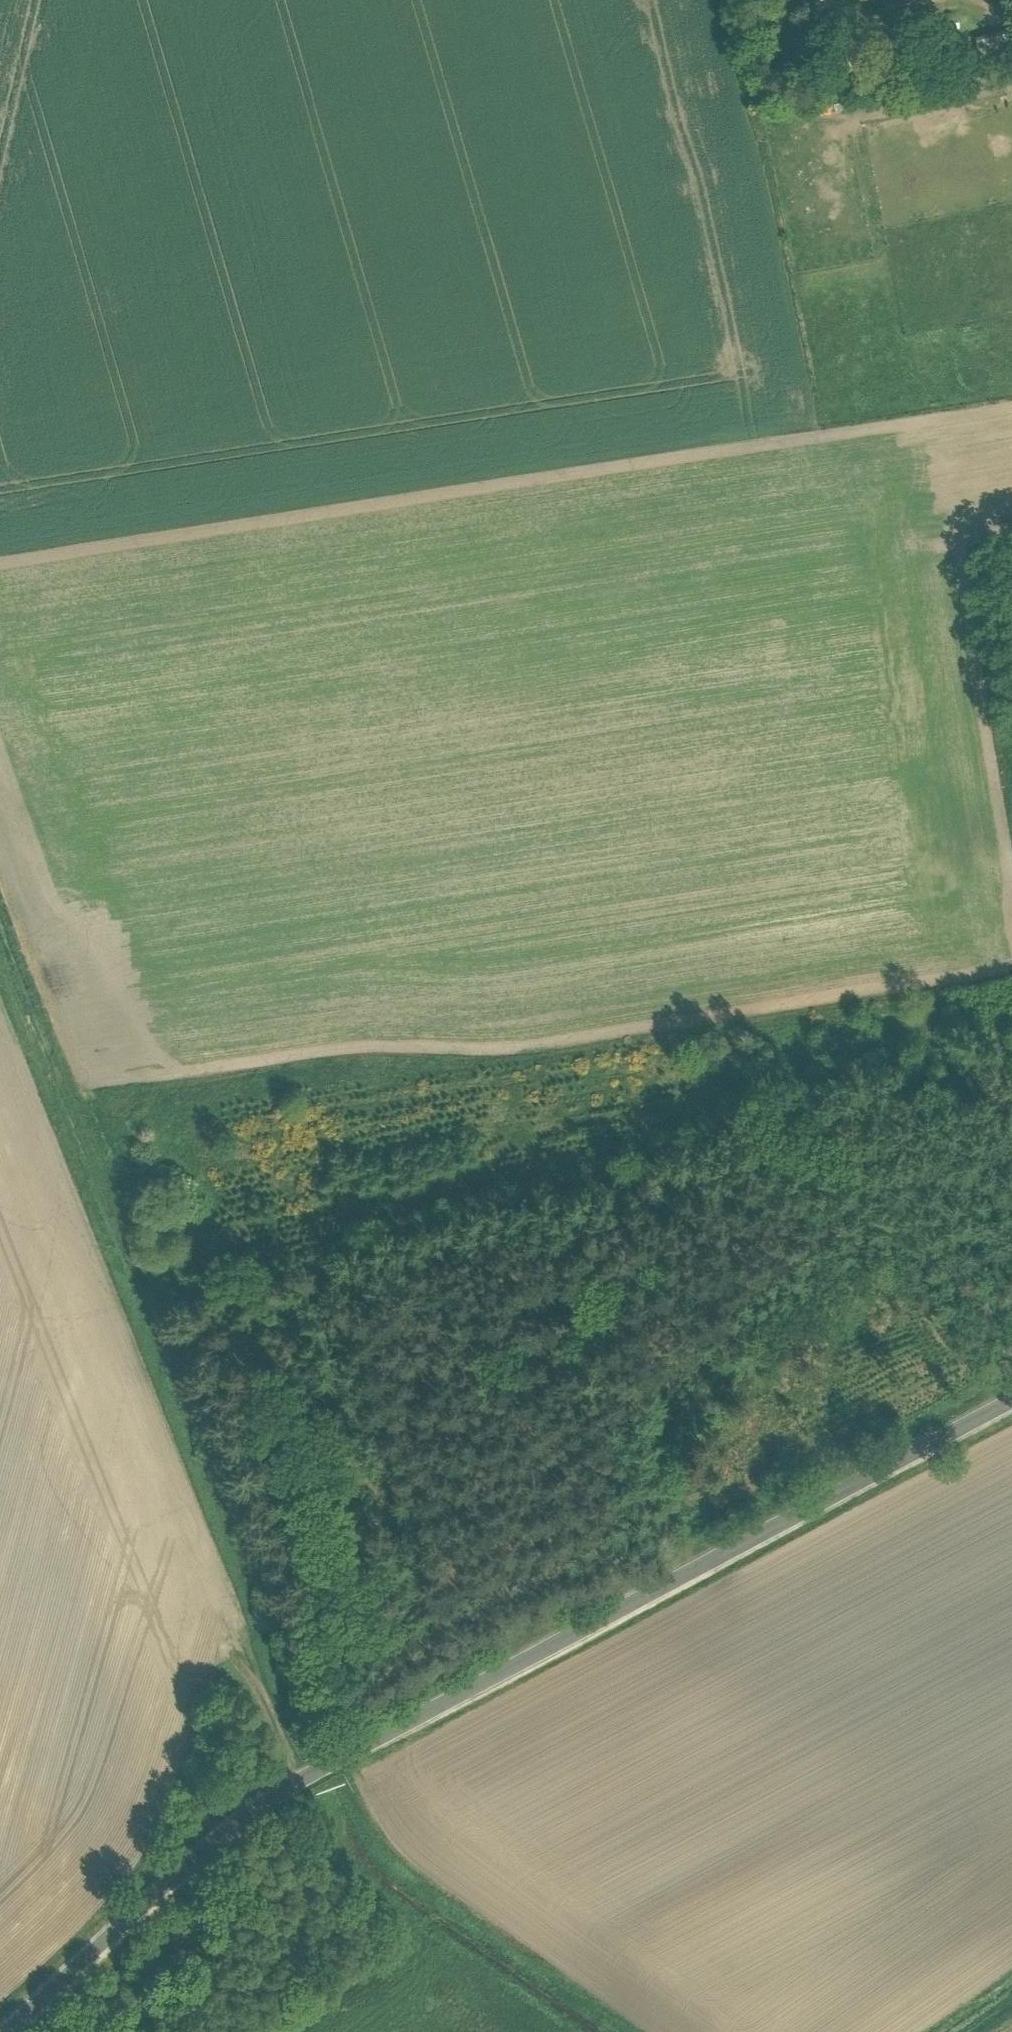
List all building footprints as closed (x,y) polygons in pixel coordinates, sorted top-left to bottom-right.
[(973,40),(979,62),(1007,53),(1000,32),(973,40)]
